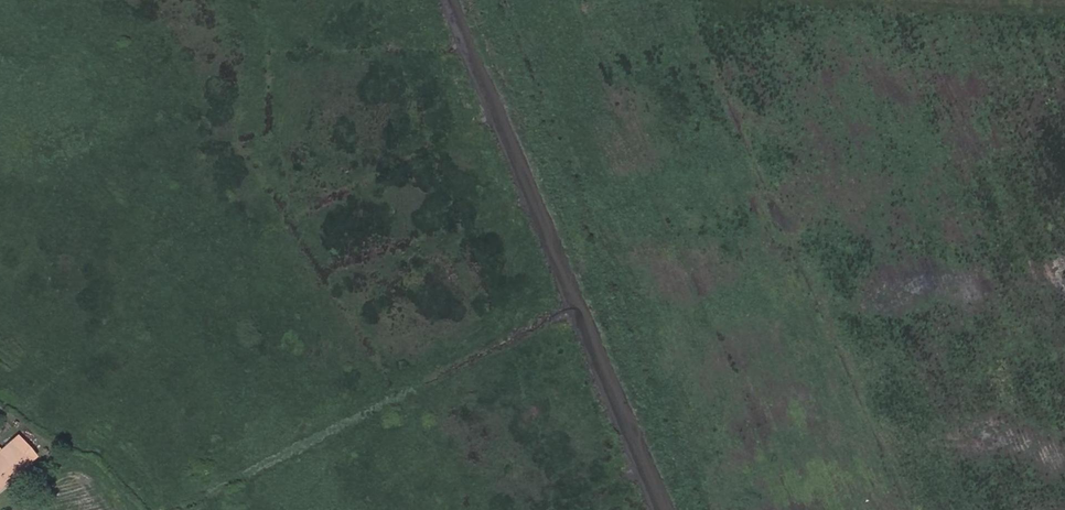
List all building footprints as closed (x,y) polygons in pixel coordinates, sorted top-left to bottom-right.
[(39,448),(28,436),(20,443),(31,456),(39,448)] [(36,462),(31,456),(20,443),(4,459),(0,456),(0,494),(36,462)]
